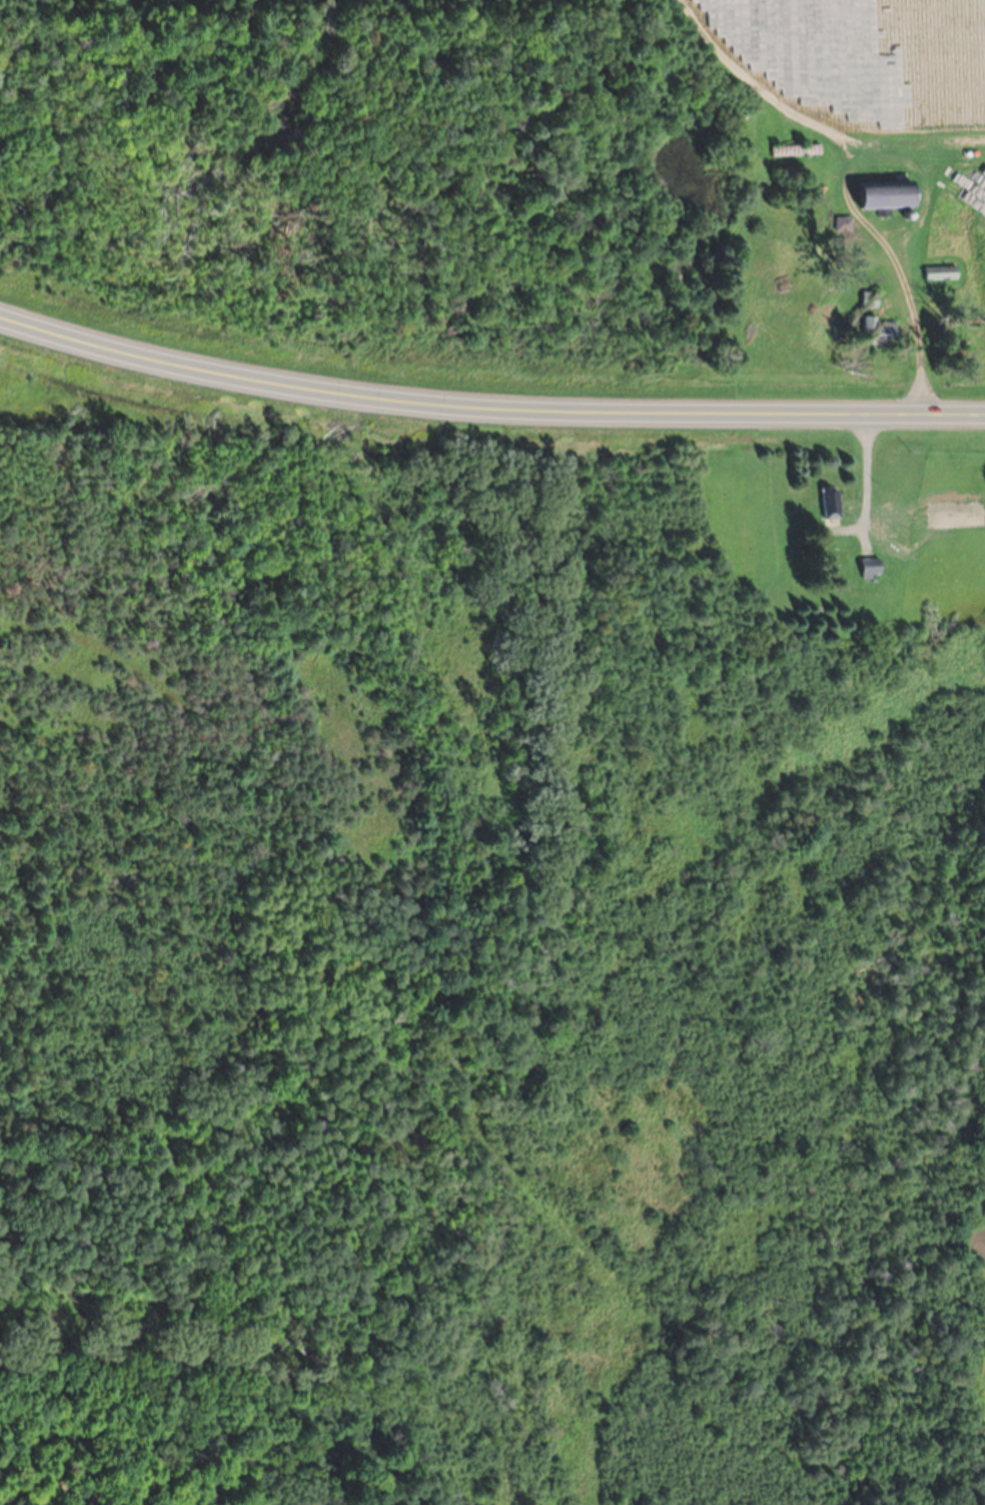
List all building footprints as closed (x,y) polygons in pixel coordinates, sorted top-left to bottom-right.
[(960,267),(925,267),(925,279),(960,279),(960,267)] [(865,319),(865,344),(898,344),(898,319),(865,319)] [(841,518),(841,490),(824,490),(824,518),(841,518)] [(884,578),(884,559),(863,559),(863,578),(884,578)]
